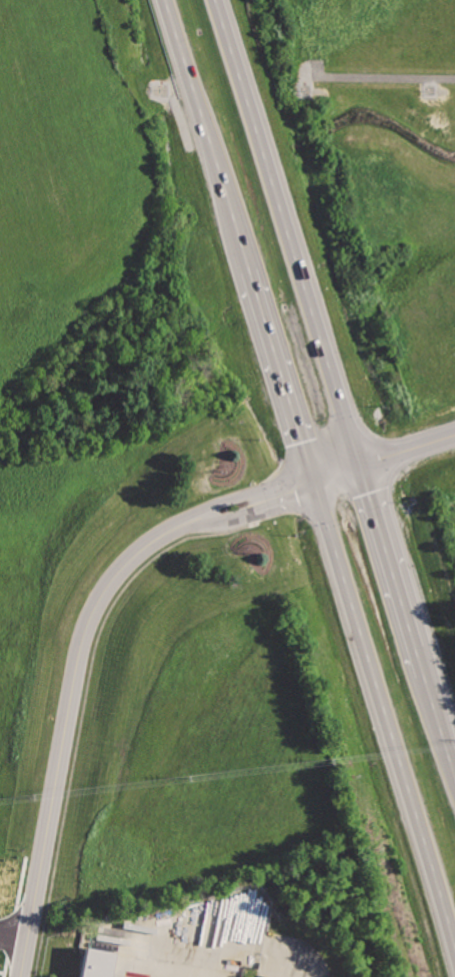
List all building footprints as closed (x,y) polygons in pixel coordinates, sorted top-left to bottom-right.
[(122,957),(90,949),(85,976),(119,976),(122,957)]
